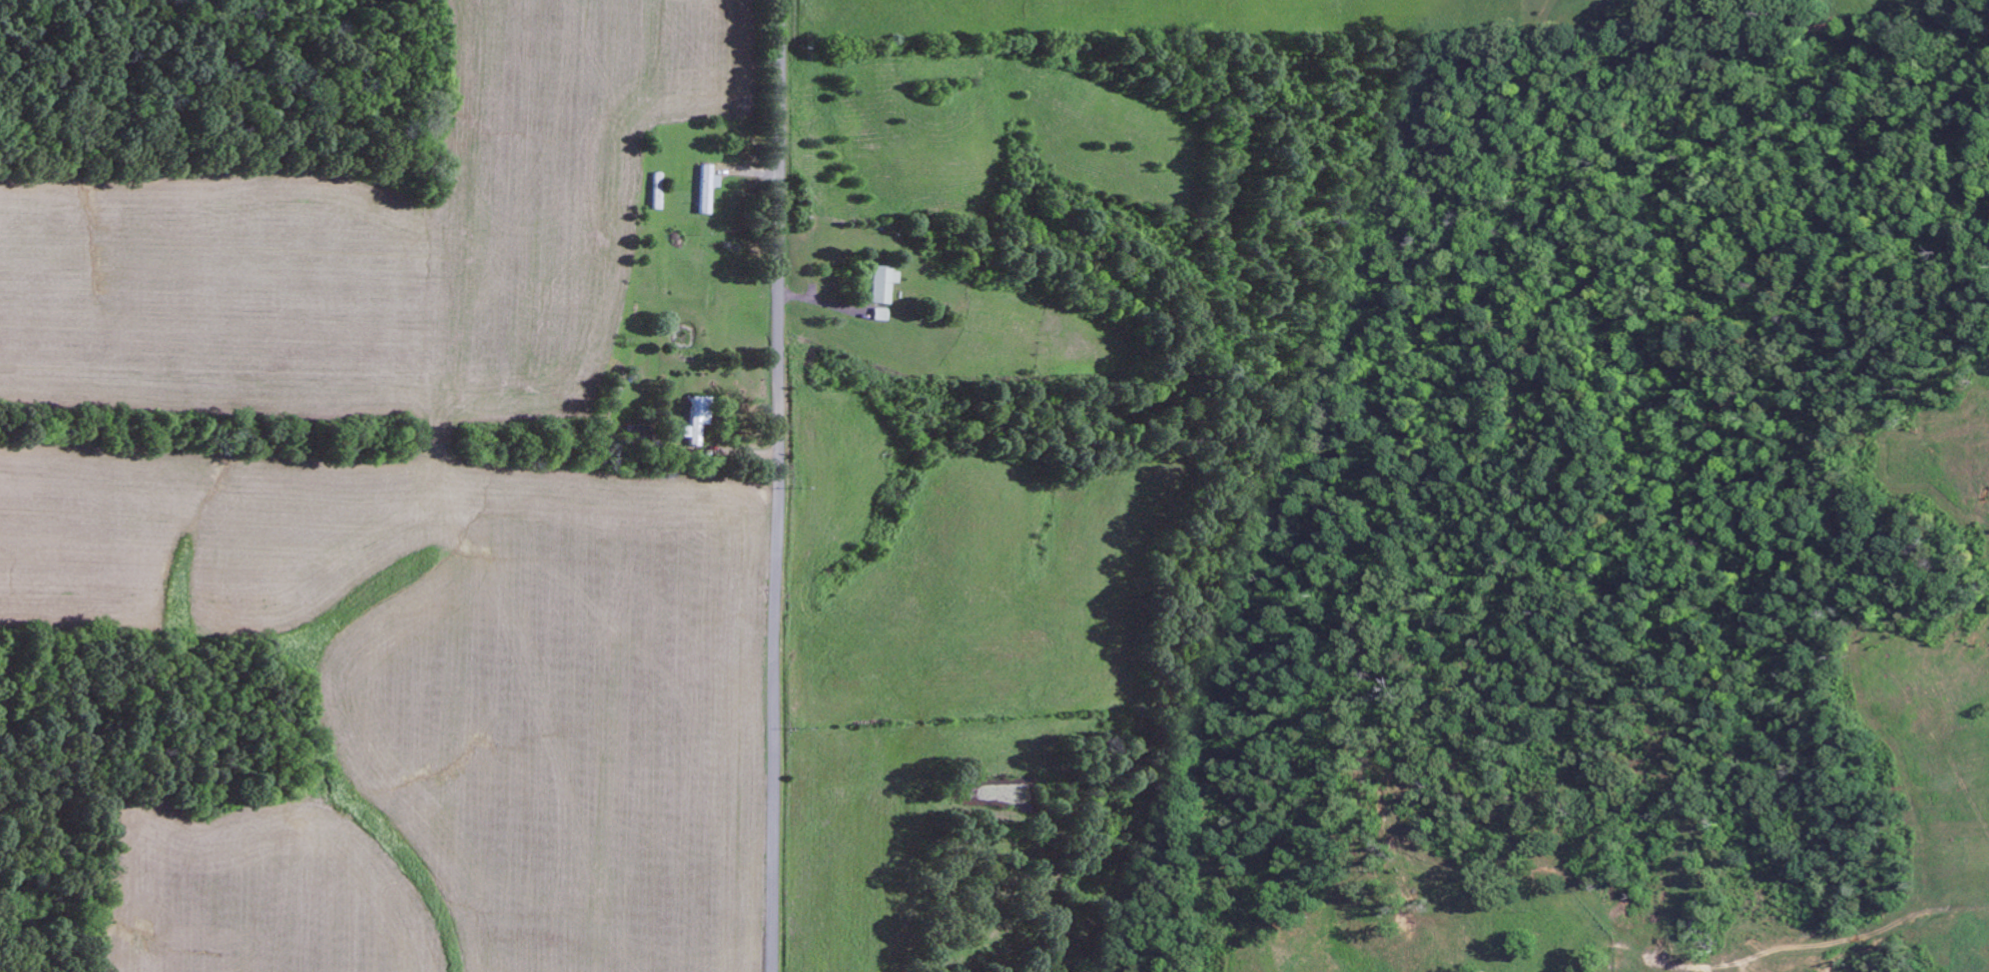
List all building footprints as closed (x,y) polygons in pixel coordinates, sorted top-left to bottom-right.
[(712,165),(700,165),(699,214),(710,215),(711,188),(719,189),(719,176),(712,176),(712,165)] [(869,302),(888,303),(889,282),(896,282),(897,267),(871,266),(869,302)] [(886,309),(872,308),(872,320),(885,320),(886,309)] [(697,446),(697,424),(706,424),(707,397),(688,396),(687,426),(679,426),(678,437),(686,437),(686,446),(697,446)]
